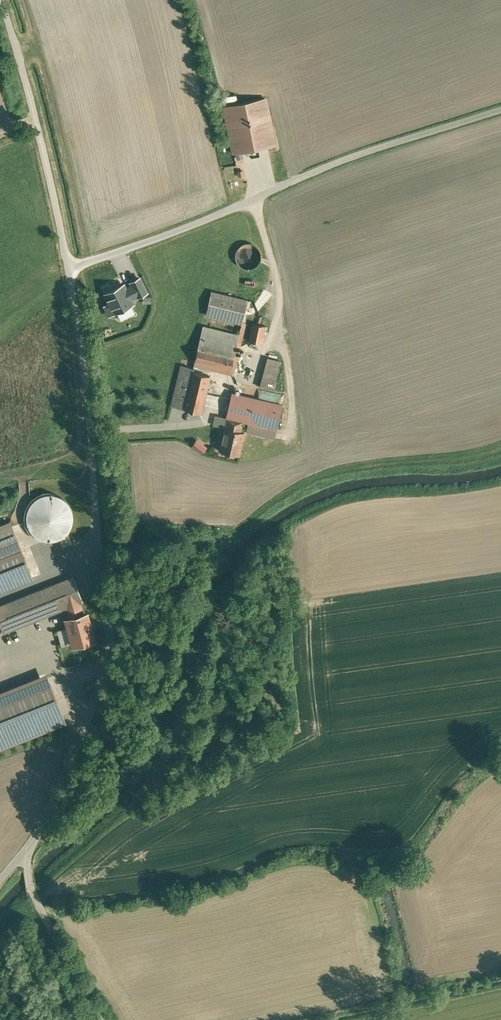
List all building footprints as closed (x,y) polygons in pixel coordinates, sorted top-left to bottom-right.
[(265,98),(224,106),(234,153),(275,144),(265,98)] [(260,261),(261,256),(260,251),(257,247),(253,244),(248,243),(243,244),(239,247),(236,251),(235,256),(237,261),(239,265),(244,268),(248,269),(253,268),(257,265),(260,261)] [(131,282),(133,285),(138,295),(138,296),(146,291),(139,278),(131,282)] [(126,289),(123,284),(105,294),(110,303),(104,306),(109,315),(133,303),(130,298),(138,295),(133,285),(126,289)] [(247,301),(212,292),(206,315),(242,324),(247,301)] [(265,326),(253,323),(249,341),(262,343),(265,326)] [(239,335),(203,326),(198,346),(234,355),(239,335)] [(234,355),(198,346),(194,362),(230,371),(234,355)] [(279,361),(267,358),(265,367),(277,370),(279,361)] [(210,376),(193,372),(194,368),(181,365),(171,406),(201,413),(210,376)] [(273,402),(233,393),(227,417),(243,421),(267,427),(273,402)] [(243,421),(228,418),(225,428),(240,431),(243,421)] [(225,428),(219,450),(239,455),(244,432),(240,431),(225,428)] [(188,445),(199,454),(205,447),(194,438),(188,445)] [(273,448),(257,457),(261,463),(276,453),(273,448)] [(16,515),(46,547),(75,519),(45,488),(16,515)] [(0,553),(0,571),(2,576),(11,573),(16,570),(7,550),(0,553)] [(0,577),(0,597),(9,594),(14,592),(18,590),(11,573),(2,576),(0,577)] [(16,599),(14,592),(9,594),(12,600),(0,605),(0,624),(3,632),(67,607),(79,602),(82,601),(73,576),(16,599)] [(79,602),(67,607),(71,619),(83,615),(79,602)] [(71,619),(67,620),(74,644),(93,638),(88,622),(86,615),(86,614),(83,615),(71,619)] [(41,639),(22,644),(40,708),(58,703),(41,639)]
